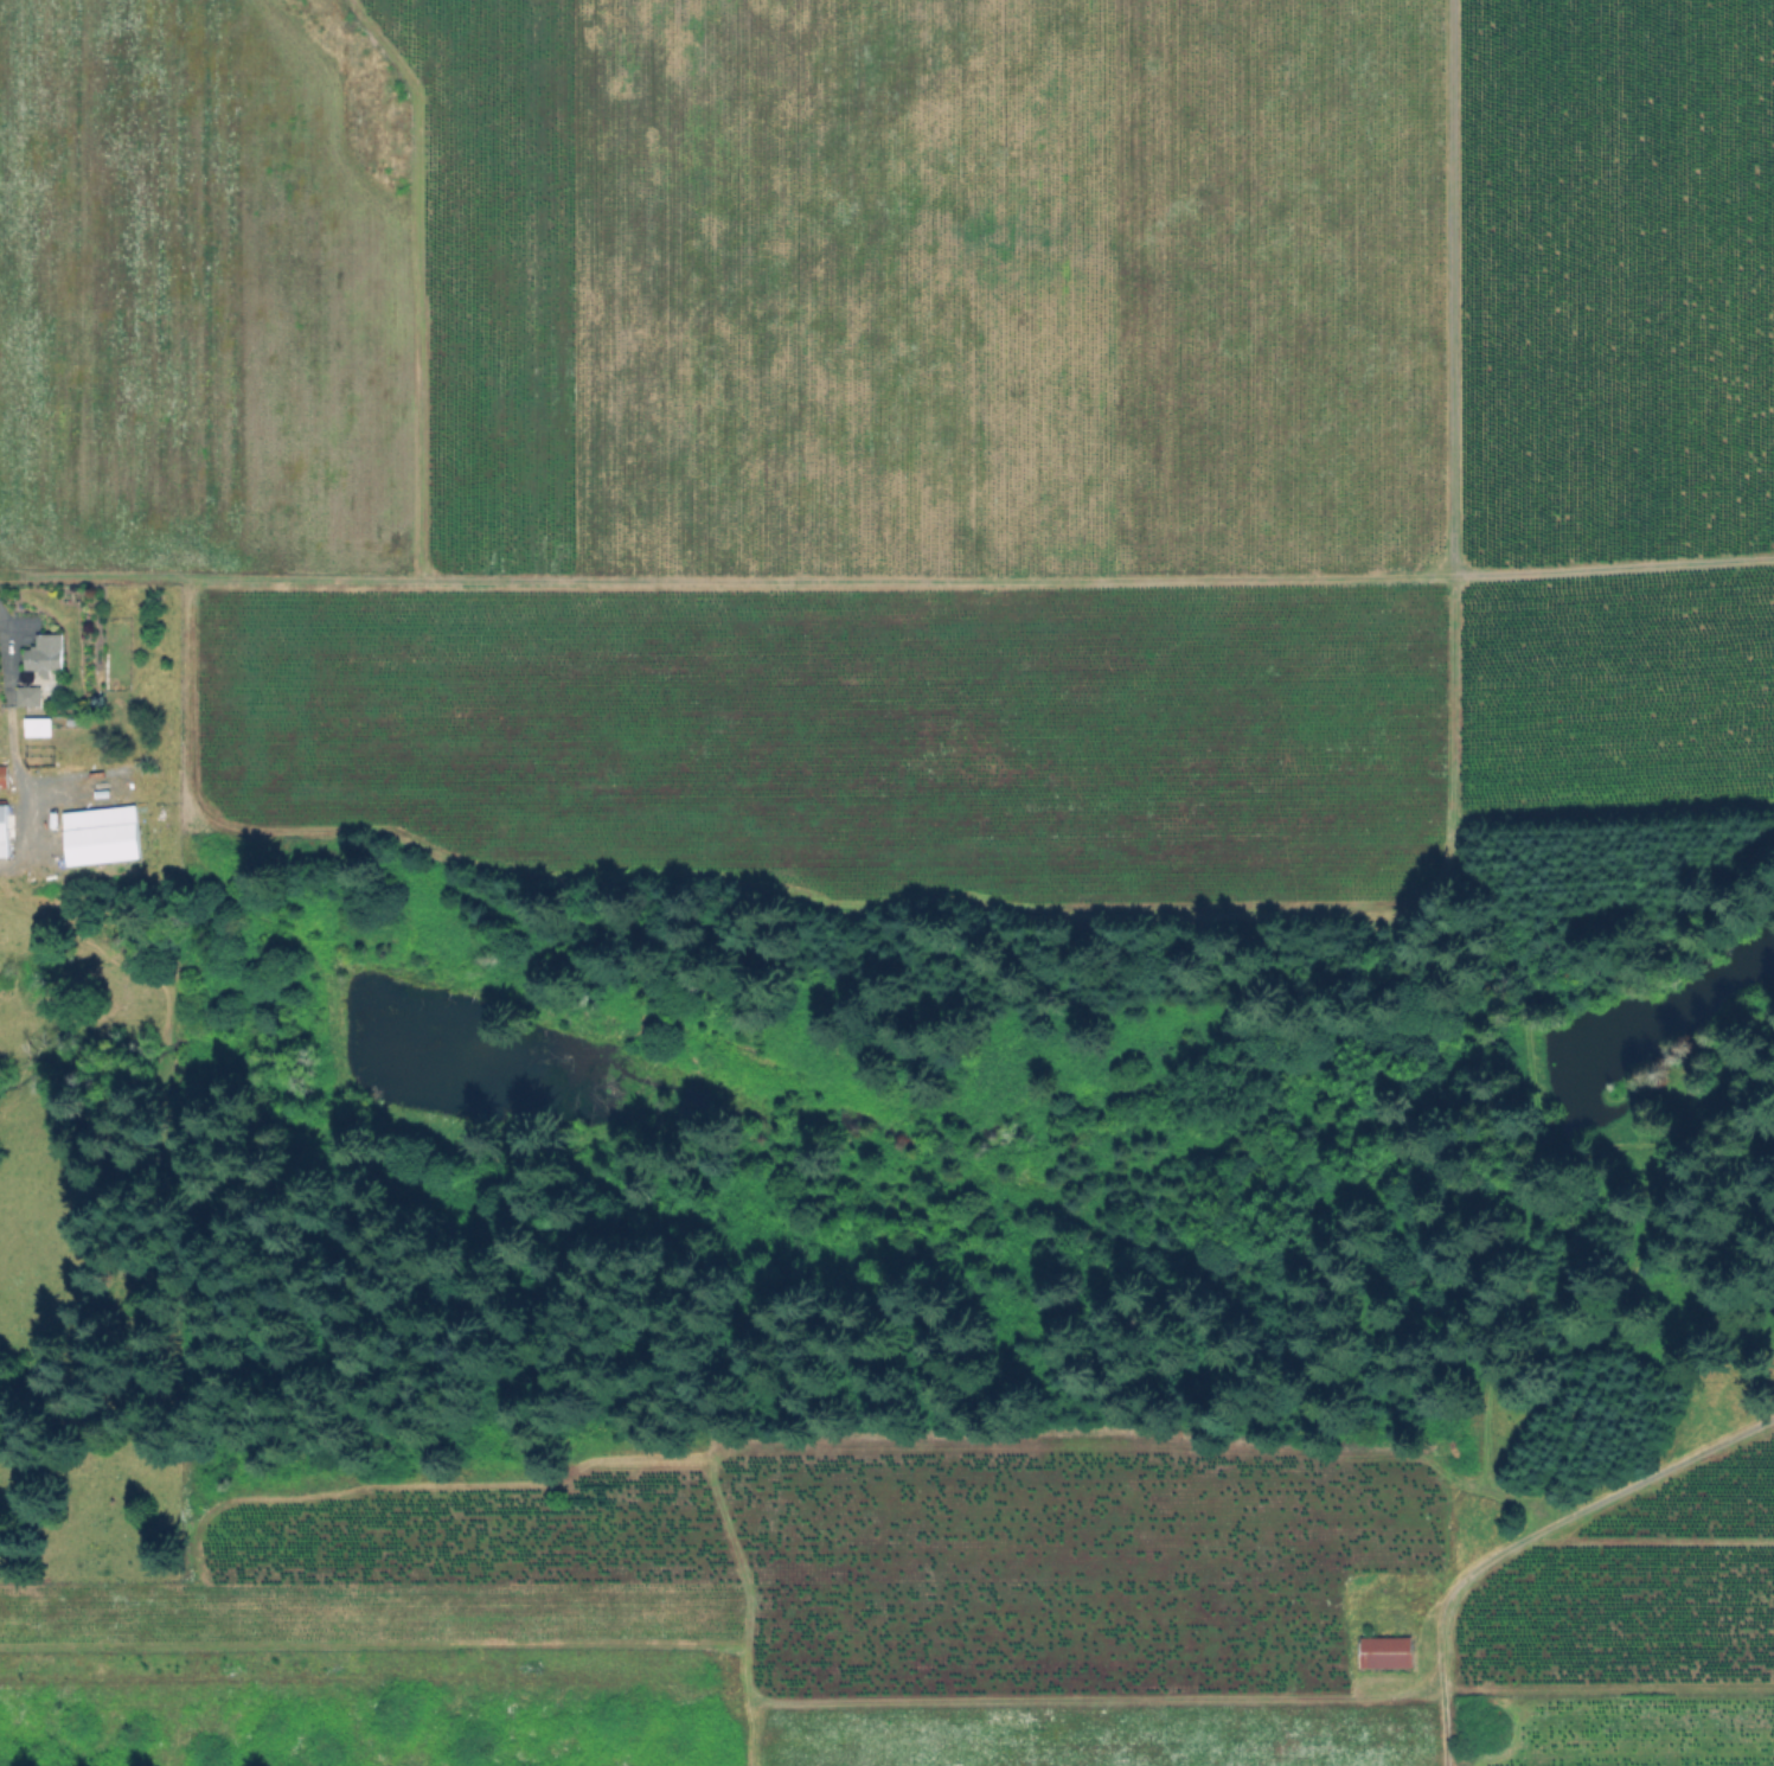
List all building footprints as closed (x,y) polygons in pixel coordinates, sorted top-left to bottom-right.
[(82,590),(82,601),(64,600),(64,590),(82,590)] [(64,634),(63,670),(52,670),(52,676),(40,676),(40,668),(25,668),(25,648),(37,648),(37,634),(64,634)] [(43,685),(43,706),(17,706),(17,685),(43,685)] [(53,716),(53,736),(25,736),(25,716),(53,716)] [(8,787),(0,787),(0,767),(8,767),(8,787)] [(8,857),(0,857),(0,805),(1,805),(1,800),(7,800),(8,857)] [(145,857),(66,865),(60,811),(139,802),(145,857)] [(44,881),(27,882),(26,869),(41,866),(44,881)] [(1354,1633),(1411,1630),(1413,1662),(1357,1664),(1354,1633)]
